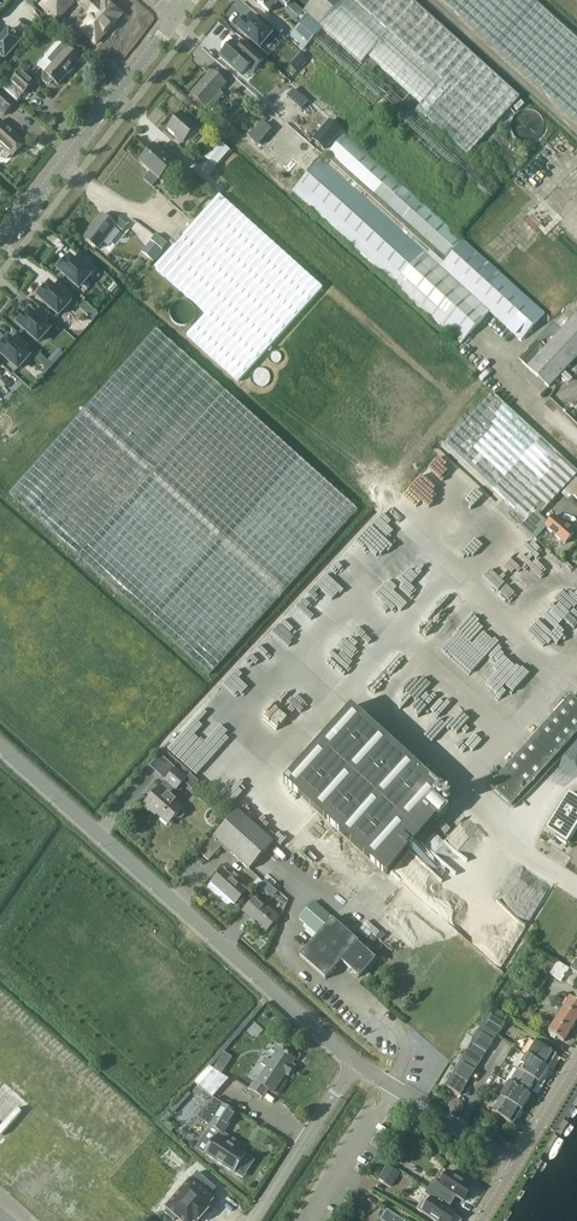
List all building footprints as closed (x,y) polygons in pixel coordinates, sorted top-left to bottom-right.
[(79,29),(95,44),(121,15),(106,1),(100,6),(93,0),(46,0),(40,6),(57,21),(75,1),(91,16),(79,29)] [(291,1),(290,0),(260,0),(258,3),(268,13),(279,1),(286,7),(291,1)] [(303,11),(308,16),(361,63),(368,56),(421,104),(415,112),(466,158),(490,131),(492,133),(476,151),(507,178),(526,156),(496,129),(494,127),(520,98),(412,0),(313,0),(303,11)] [(576,122),(576,38),(534,0),(442,0),(576,122)] [(234,11),(244,10),(244,1),(233,1),(234,11)] [(251,17),(240,29),(255,43),(266,30),(251,17)] [(322,29),(308,17),(291,36),(305,48),(322,29)] [(4,58),(21,40),(8,29),(0,38),(0,54),(4,58)] [(254,71),(265,59),(245,42),(245,43),(240,48),(233,42),(220,56),(241,76),(249,67),(254,71)] [(44,73),(44,74),(43,75),(41,78),(41,81),(43,84),(46,85),(49,85),(51,83),(53,81),(57,86),(79,61),(66,49),(44,73)] [(33,84),(20,72),(9,85),(21,96),(33,84)] [(204,107),(210,101),(214,105),(224,95),(219,91),(225,84),(211,72),(190,95),(204,107)] [(1,78),(6,82),(11,77),(6,73),(1,78)] [(0,91),(0,114),(3,116),(15,104),(0,91)] [(308,102),(300,96),(294,103),(301,109),(308,102)] [(168,129),(184,143),(185,141),(189,144),(198,133),(195,130),(197,128),(181,114),(168,129)] [(250,135),(260,144),(273,128),(263,120),(250,135)] [(330,121),(314,140),(324,149),(340,131),(330,121)] [(24,144),(0,122),(0,147),(12,157),(24,144)] [(360,148),(344,134),(291,192),(292,193),(292,192),(392,282),(460,345),(461,343),(489,313),(490,312),(521,340),(545,314),(360,148)] [(435,147),(451,161),(458,153),(441,140),(435,147)] [(230,151),(221,142),(214,150),(223,158),(230,151)] [(176,170),(182,163),(174,157),(170,161),(154,147),(139,164),(159,181),(172,166),(176,170)] [(308,151),(299,162),(307,169),(317,158),(308,151)] [(239,382),(272,344),(322,288),(219,195),(180,238),(177,235),(169,243),(173,246),(154,267),(206,314),(186,336),(239,382)] [(546,232),(563,214),(545,197),(528,215),(546,232)] [(558,225),(576,240),(576,201),(558,225)] [(122,232),(126,226),(113,216),(109,221),(101,215),(83,239),(97,250),(115,227),(122,232)] [(159,254),(163,250),(151,241),(148,244),(159,254)] [(159,254),(148,244),(142,253),(153,262),(159,254)] [(58,269),(79,288),(89,277),(91,278),(97,272),(79,256),(74,261),(70,258),(65,262),(64,261),(58,269)] [(118,273),(122,268),(116,262),(112,267),(118,273)] [(48,306),(58,315),(69,303),(68,302),(73,296),(58,283),(53,288),(49,285),(45,289),(44,288),(37,296),(48,306)] [(85,300),(81,305),(94,318),(99,313),(85,300)] [(23,315),(17,323),(38,342),(49,330),(44,325),(49,320),(38,309),(33,315),(29,312),(24,316),(23,315)] [(549,386),(576,356),(576,313),(543,349),(538,344),(523,360),(528,365),(527,366),(549,386)] [(225,390),(156,329),(9,494),(66,545),(210,675),(358,510),(225,390)] [(0,346),(0,353),(18,369),(29,357),(23,352),(28,346),(17,336),(11,341),(8,339),(4,343),(3,342),(0,346)] [(59,347),(49,358),(40,350),(35,356),(49,369),(64,352),(59,347)] [(574,477),(576,474),(576,472),(492,394),(445,444),(526,519),(536,528),(541,522),(531,513),(542,502),(547,507),(561,491),(569,498),(572,495),(576,500),(576,479),(574,477)] [(565,544),(574,533),(554,515),(545,526),(565,544)] [(574,627),(560,643),(574,655),(576,651),(576,626),(574,627)] [(576,733),(576,702),(571,696),(490,785),(511,805),(576,733)] [(386,874),(389,870),(436,818),(439,820),(449,809),(447,807),(446,808),(435,798),(436,797),(435,796),(442,788),(351,706),(283,781),(386,874)] [(176,791),(186,779),(160,756),(150,767),(166,780),(165,781),(166,781),(160,787),(159,787),(143,805),(152,813),(153,811),(168,825),(183,808),(168,795),(174,789),(176,791)] [(187,804),(197,796),(193,790),(183,799),(187,804)] [(556,812),(576,825),(576,799),(568,793),(556,812)] [(238,811),(235,814),(199,853),(209,862),(223,846),(249,870),(273,843),(238,811)] [(556,812),(545,831),(566,844),(576,827),(576,825),(556,812)] [(446,835),(451,829),(442,821),(437,827),(446,835)] [(247,892),(236,882),(239,878),(234,873),(230,877),(223,870),(211,883),(235,905),(247,892)] [(266,933),(279,918),(256,897),(243,912),(266,933)] [(359,978),(375,959),(358,944),(358,943),(332,920),(333,919),(314,902),(299,919),(318,936),(299,957),(326,980),(341,963),(359,978)] [(367,919),(357,934),(366,940),(372,931),(377,935),(381,930),(367,919)] [(538,967),(550,975),(561,982),(569,968),(558,962),(555,966),(543,958),(538,967)] [(500,1001),(505,992),(499,988),(494,997),(500,1001)] [(563,1010),(576,1018),(576,1002),(576,1001),(576,1000),(574,997),(572,1000),(570,998),(563,1010)] [(494,1009),(490,1015),(489,1014),(482,1026),(497,1035),(508,1018),(494,1009)] [(563,1010),(556,1021),(571,1030),(576,1021),(576,1018),(563,1010)] [(571,1030),(556,1021),(548,1033),(551,1034),(550,1036),(554,1039),(555,1037),(564,1042),(571,1030)] [(482,1026),(478,1032),(493,1041),(497,1035),(482,1026)] [(489,1047),(493,1041),(478,1032),(474,1038),(489,1047)] [(474,1038),(471,1044),(486,1053),(489,1047),(474,1038)] [(535,1042),(526,1056),(548,1069),(556,1055),(535,1042)] [(482,1059),(486,1053),(471,1044),(467,1050),(482,1059)] [(482,1059),(467,1050),(463,1056),(478,1065),(482,1059)] [(276,1054),(271,1062),(265,1058),(261,1064),(267,1068),(258,1082),(255,1080),(249,1088),(264,1097),(269,1089),(273,1092),(292,1064),(276,1054)] [(463,1056),(460,1062),(475,1071),(478,1065),(463,1056)] [(548,1069),(526,1056),(518,1070),(539,1083),(548,1069)] [(471,1077),(475,1071),(460,1062),(456,1068),(471,1077)] [(209,1103),(229,1078),(210,1063),(196,1081),(199,1084),(194,1090),(209,1103)] [(471,1077),(456,1068),(452,1074),(467,1083),(471,1077)] [(539,1083),(518,1070),(509,1084),(531,1097),(539,1083)] [(464,1089),(467,1083),(452,1074),(449,1080),(464,1089)] [(460,1095),(464,1089),(449,1080),(445,1086),(460,1095)] [(531,1097),(509,1084),(501,1097),(522,1111),(531,1097)] [(522,1111),(501,1097),(492,1112),(513,1125),(522,1111)] [(236,1114),(215,1100),(214,1099),(197,1117),(219,1132),(218,1133),(238,1146),(239,1144),(223,1134),(236,1114)] [(196,1148),(234,1173),(246,1156),(236,1149),(238,1146),(218,1133),(209,1128),(196,1148)] [(407,1190),(413,1176),(387,1164),(380,1179),(394,1185),(394,1184),(407,1190)] [(429,1189),(450,1201),(453,1195),(464,1202),(472,1187),(441,1168),(429,1189)] [(162,1214),(164,1216),(163,1217),(168,1220),(170,1219),(173,1220),(188,1220),(189,1220),(197,1220),(199,1220),(200,1220),(211,1204),(209,1203),(212,1198),(207,1194),(213,1185),(192,1170),(162,1214)] [(429,1189),(416,1209),(435,1220),(452,1220),(456,1214),(446,1208),(450,1201),(429,1189)] [(387,1220),(406,1220),(407,1219),(388,1208),(382,1218),(387,1220)]
